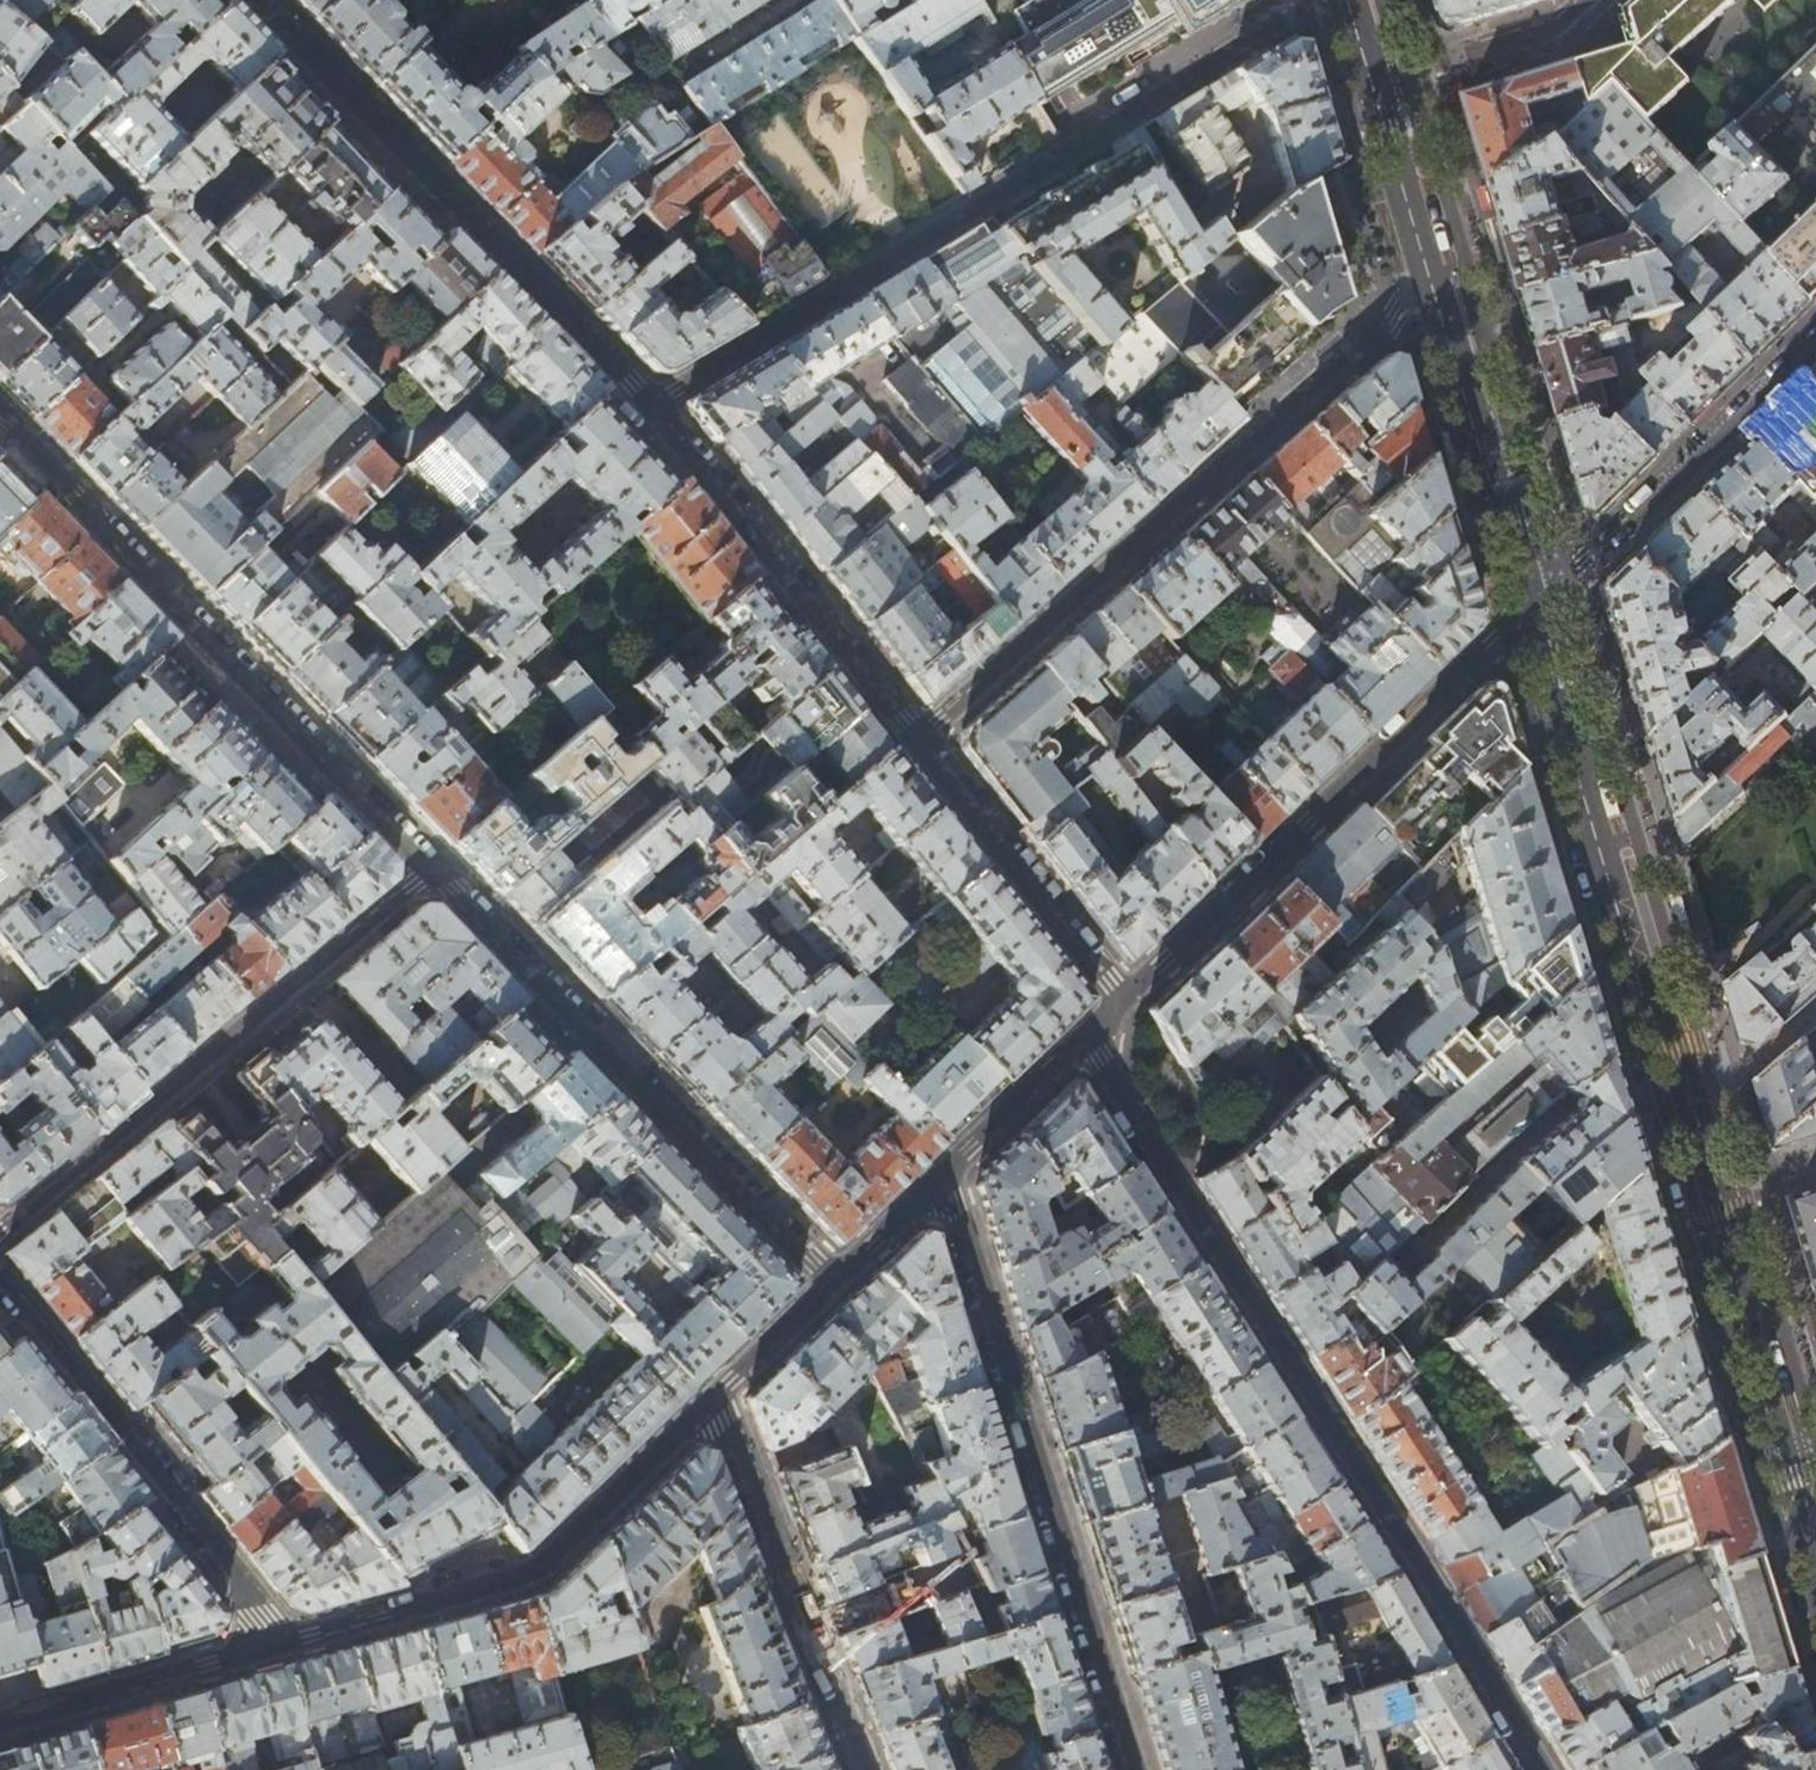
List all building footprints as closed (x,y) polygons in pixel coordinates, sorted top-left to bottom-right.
[(39,40),(49,30),(66,13),(68,11),(56,0),(49,0),(47,3),(43,0),(0,0),(0,7),(39,40)] [(79,0),(56,0),(68,11),(79,0)] [(79,0),(68,11),(66,13),(89,37),(127,2),(129,0),(79,0)] [(219,10),(119,104),(103,119),(90,131),(87,134),(136,187),(182,143),(150,110),(157,98),(195,63),(203,60),(229,87),(219,97),(217,95),(208,103),(215,112),(269,62),(280,52),(249,18),(231,0),(219,10)] [(127,2),(150,28),(95,79),(119,104),(219,10),(210,0),(129,0),(127,2)] [(312,19),(331,0),(294,0),(312,19)] [(312,19),(328,35),(376,86),(424,41),(409,25),(402,31),(392,22),(393,21),(393,17),(383,6),(377,6),(372,1),(372,0),(331,0),(312,19)] [(581,5),(605,37),(617,30),(626,25),(615,11),(617,10),(620,12),(622,13),(624,13),(626,13),(629,13),(633,11),(636,8),(638,6),(639,4),(640,0),(589,0),(581,5)] [(652,9),(637,18),(666,63),(767,0),(667,0),(652,9)] [(667,0),(646,0),(652,9),(667,0)] [(682,87),(708,127),(711,126),(727,116),(721,106),(759,82),(765,91),(799,71),(793,61),(833,36),(839,46),(851,38),(875,23),(868,13),(877,7),(879,9),(880,9),(883,10),(887,10),(890,9),(892,7),(892,5),(893,4),(893,1),(893,0),(819,0),(682,87)] [(908,2),(875,23),(851,38),(896,100),(915,127),(919,123),(913,114),(922,109),(934,130),(922,137),(963,193),(979,183),(956,147),(982,132),(1032,102),(1000,49),(923,96),(900,59),(976,11),(970,0),(911,0),(908,2)] [(1034,104),(1050,95),(1066,84),(1075,101),(1242,0),(1013,0),(1016,6),(1003,14),(1017,37),(999,48),(1000,49),(1032,102),(1034,104)] [(1440,25),(1449,30),(1549,0),(1433,0),(1440,25)] [(1735,2),(1733,0),(1635,0),(1622,12),(1627,30),(1622,32),(1627,49),(1576,64),(1590,109),(1614,86),(1647,122),(1689,82),(1666,57),(1677,46),(1682,51),(1735,2)] [(1764,12),(1776,0),(1753,0),(1764,12)] [(598,42),(605,37),(581,5),(517,49),(520,52),(542,75),(553,69),(565,61),(560,52),(572,45),(577,54),(598,42)] [(18,97),(25,81),(18,76),(43,44),(39,40),(0,7),(0,78),(18,97)] [(72,54),(49,30),(39,40),(43,44),(63,60),(64,61),(71,55),(72,54)] [(1284,192),(1301,182),(1339,161),(1332,137),(1303,40),(1285,38),(1153,119),(1206,198),(1249,166),(1208,110),(1221,108),(1222,114),(1232,112),(1250,100),(1261,116),(1284,192)] [(629,75),(598,42),(577,54),(565,61),(553,69),(570,89),(576,85),(585,94),(597,95),(629,75)] [(1692,171),(1743,226),(1789,182),(1756,148),(1783,121),(1815,154),(1815,49),(1692,171)] [(524,86),(542,75),(520,52),(485,86),(482,83),(469,94),(464,91),(459,89),(437,67),(427,57),(382,92),(396,107),(448,161),(479,130),(464,114),(475,104),(490,119),(524,86)] [(64,61),(63,60),(21,100),(26,105),(54,135),(61,142),(78,127),(85,135),(87,134),(90,131),(82,122),(95,110),(103,119),(119,104),(95,79),(71,55),(64,61)] [(290,85),(269,62),(215,112),(182,143),(136,187),(134,189),(142,198),(141,198),(139,202),(138,205),(139,209),(141,212),(142,214),(134,221),(149,236),(163,252),(173,261),(177,265),(197,246),(208,236),(195,221),(194,221),(192,220),(190,220),(188,221),(181,213),(182,196),(198,181),(199,181),(201,181),(202,181),(203,180),(215,168),(216,166),(215,164),(225,155),(225,149),(215,140),(226,130),(230,134),(230,137),(269,178),(328,124),(290,85)] [(1561,110),(1568,131),(1590,109),(1576,64),(1521,81),(1462,98),(1475,140),(1489,187),(1557,141),(1566,132),(1564,124),(1531,131),(1528,117),(1533,115),(1533,118),(1561,110)] [(563,95),(542,75),(524,86),(490,119),(479,130),(448,161),(449,162),(448,163),(494,209),(537,254),(538,253),(569,226),(580,216),(614,187),(684,142),(670,125),(665,124),(661,128),(650,112),(645,111),(628,122),(626,127),(627,129),(550,203),(502,152),(563,95)] [(14,116),(26,105),(21,100),(18,97),(0,78),(0,101),(14,116)] [(1691,334),(1700,344),(1672,370),(1662,360),(1644,377),(1691,426),(1724,393),(1782,336),(1815,305),(1758,242),(1743,226),(1692,171),(1647,122),(1614,86),(1590,109),(1568,131),(1566,132),(1557,141),(1616,208),(1632,225),(1634,228),(1657,255),(1671,271),(1699,303),(1711,316),(1696,330),(1691,334)] [(14,116),(2,128),(24,152),(0,175),(0,213),(67,149),(62,143),(51,154),(43,145),(54,135),(26,105),(14,116)] [(568,129),(577,138),(589,127),(579,118),(568,129)] [(371,169),(328,124),(269,178),(253,194),(258,199),(285,174),(342,235),(390,190),(371,169)] [(734,157),(711,126),(708,127),(684,142),(614,187),(637,211),(656,229),(676,212),(670,204),(734,157)] [(1200,228),(1192,213),(1168,173),(1171,173),(1139,127),(1110,145),(1116,155),(1066,186),(997,228),(1098,344),(1133,315),(1127,309),(1123,312),(1123,321),(1065,255),(1134,214),(1171,274),(1162,281),(1167,288),(1175,281),(1221,243),(1208,221),(1200,228)] [(1505,241),(1593,215),(1603,212),(1616,208),(1557,141),(1489,187),(1495,208),(1505,241)] [(67,149),(0,213),(0,253),(58,194),(67,194),(85,214),(88,211),(107,192),(67,149)] [(826,278),(825,277),(744,170),(695,206),(732,255),(721,264),(737,286),(722,297),(749,325),(771,311),(806,289),(826,278)] [(231,214),(253,194),(241,181),(219,201),(231,214)] [(1324,263),(1301,182),(1284,192),(1282,193),(1277,198),(1247,222),(1242,227),(1221,243),(1175,281),(1241,351),(1228,363),(1243,378),(1258,389),(1272,377),(1329,326),(1336,303),(1324,263)] [(1247,222),(1277,198),(1267,185),(1233,205),(1247,222)] [(599,244),(637,211),(614,187),(580,216),(588,227),(578,235),(569,226),(538,253),(567,282),(594,310),(633,275),(619,258),(614,261),(599,244)] [(415,215),(390,190),(342,235),(316,260),(282,291),(291,301),(272,319),(262,309),(259,313),(239,331),(259,353),(273,339),(303,373),(312,364),(339,339),(340,337),(321,316),(315,321),(307,312),(357,265),(376,285),(354,306),(363,316),(402,279),(440,242),(415,215)] [(258,199),(253,194),(231,214),(208,236),(270,302),(282,291),(316,260),(258,199)] [(88,211),(85,214),(69,229),(85,248),(88,248),(101,237),(123,260),(149,236),(134,221),(116,201),(96,220),(88,211)] [(1229,208),(1208,221),(1221,243),(1242,227),(1229,208)] [(1632,225),(1616,208),(1603,212),(1620,233),(1632,225)] [(1200,209),(1192,213),(1200,228),(1208,221),(1200,209)] [(1780,245),(1768,233),(1758,242),(1815,305),(1815,304),(1815,210),(1780,245)] [(1598,232),(1593,215),(1505,241),(1514,271),(1521,296),(1657,255),(1634,228),(1627,241),(1578,257),(1573,240),(1598,232)] [(895,276),(862,296),(891,337),(909,358),(980,441),(1018,410),(1042,390),(1079,360),(1098,344),(997,228),(988,219),(895,276)] [(11,273),(18,280),(66,233),(60,227),(52,234),(41,223),(15,249),(25,259),(11,273)] [(453,231),(440,242),(402,279),(430,308),(377,360),(389,372),(395,366),(494,273),(472,251),(453,231)] [(154,260),(163,252),(149,236),(123,260),(120,264),(153,301),(183,272),(177,265),(173,261),(163,270),(154,260)] [(669,244),(633,275),(594,310),(593,311),(607,325),(619,338),(660,303),(650,292),(672,273),(682,284),(684,282),(696,271),(669,244)] [(259,313),(197,246),(177,265),(183,272),(224,316),(239,331),(259,313)] [(1667,277),(1664,277),(1663,273),(1671,271),(1657,255),(1521,296),(1528,319),(1537,351),(1634,322),(1681,308),(1683,308),(1670,293),(1673,290),(1674,287),(1674,284),(1673,282),(1672,280),(1670,278),(1667,277)] [(61,320),(99,283),(104,278),(86,258),(30,310),(36,317),(26,327),(5,304),(22,288),(16,281),(6,292),(0,298),(0,380),(39,341),(61,320)] [(722,297),(696,271),(684,282),(693,292),(699,291),(704,297),(682,316),(671,314),(660,303),(619,338),(647,366),(651,371),(667,373),(706,350),(749,325),(722,297)] [(183,272),(153,301),(148,306),(153,311),(163,301),(198,340),(211,328),(224,316),(183,272)] [(524,303),(494,273),(395,366),(439,413),(399,451),(411,463),(459,417),(485,391),(450,351),(476,324),(484,333),(477,353),(498,379),(508,369),(550,329),(524,303)] [(1175,281),(1167,288),(1135,313),(1176,356),(1203,384),(1231,413),(1232,412),(1244,401),(1258,389),(1243,378),(1228,363),(1241,351),(1175,281)] [(99,283),(61,320),(95,357),(133,320),(99,283)] [(891,337),(862,296),(852,302),(800,333),(771,351),(792,374),(819,402),(869,457),(910,499),(911,498),(956,460),(980,441),(909,358),(883,381),(944,451),(918,473),(841,384),(826,377),(891,337)] [(1699,303),(1683,308),(1681,308),(1696,330),(1711,316),(1699,303)] [(1135,313),(1133,315),(1098,344),(1079,360),(1100,383),(1120,406),(1139,389),(1142,391),(1145,388),(1143,385),(1176,356),(1135,313)] [(1636,331),(1634,322),(1537,351),(1547,385),(1559,423),(1601,411),(1609,409),(1644,377),(1662,360),(1654,353),(1644,362),(1638,364),(1630,336),(1636,331)] [(108,383),(128,406),(187,351),(164,326),(109,377),(108,383)] [(187,351),(128,406),(125,410),(118,416),(114,419),(73,458),(97,483),(109,496),(150,457),(124,431),(128,427),(132,431),(139,431),(194,379),(211,399),(215,396),(245,367),(247,365),(211,328),(198,340),(187,351)] [(578,358),(550,329),(508,369),(564,429),(592,402),(607,388),(578,358)] [(366,367),(339,339),(312,364),(354,406),(373,388),(359,374),(366,367)] [(39,341),(0,380),(0,383),(21,405),(33,417),(74,377),(65,367),(72,360),(58,345),(51,352),(39,341)] [(792,374),(771,351),(687,402),(686,403),(685,405),(686,407),(686,408),(703,429),(712,441),(717,437),(729,427),(736,428),(744,421),(749,416),(749,411),(747,408),(746,406),(743,404),(742,403),(740,402),(747,397),(755,398),(760,405),(792,374)] [(1358,380),(1328,406),(1345,426),(1358,416),(1374,434),(1411,402),(1403,376),(1398,359),(1386,355),(1358,380)] [(1073,405),(1100,383),(1079,360),(1042,390),(1104,457),(1112,467),(1147,505),(1158,495),(1182,474),(1129,416),(1121,407),(1112,416),(1137,444),(1124,456),(1084,413),(1081,414),(1073,405)] [(74,377),(33,417),(52,437),(73,458),(114,419),(87,390),(92,386),(84,378),(93,369),(88,363),(74,377)] [(312,364),(303,373),(289,386),(275,399),(245,428),(181,489),(172,497),(177,502),(172,508),(167,502),(140,528),(175,564),(206,595),(236,566),(229,559),(233,556),(240,555),(244,559),(285,520),(315,492),(365,445),(379,431),(354,406),(312,364)] [(245,367),(215,396),(245,428),(275,399),(245,367)] [(744,421),(753,433),(765,448),(781,435),(770,422),(780,413),(791,426),(819,402),(792,374),(760,405),(757,408),(749,416),(744,421)] [(1811,376),(1782,405),(1753,434),(1759,441),(1800,482),(1815,466),(1815,381),(1811,376)] [(1691,426),(1644,377),(1609,409),(1620,419),(1657,459),(1672,444),(1691,426)] [(1240,423),(1231,413),(1203,384),(1186,399),(1175,399),(1165,408),(1164,419),(1156,427),(1139,409),(1129,416),(1182,474),(1209,450),(1240,423)] [(1104,457),(1042,390),(1018,410),(1080,478),(1081,487),(1020,541),(1057,586),(1102,545),(1147,505),(1112,467),(1102,475),(1094,466),(1104,457)] [(554,594),(629,528),(674,488),(632,444),(618,429),(592,402),(514,476),(463,525),(476,539),(462,552),(449,539),(411,575),(413,577),(426,592),(428,594),(451,574),(486,614),(464,634),(484,656),(525,620),(532,614),(528,599),(545,584),(554,594)] [(744,421),(736,428),(729,427),(717,437),(717,438),(751,482),(787,527),(869,457),(819,402),(791,426),(781,435),(765,448),(744,421)] [(1418,426),(1411,402),(1374,434),(1362,444),(1373,457),(1395,482),(1426,455),(1418,426)] [(113,411),(118,416),(125,410),(120,404),(113,411)] [(1357,439),(1345,426),(1328,406),(1318,415),(1306,426),(1373,501),(1395,482),(1373,457),(1368,461),(1352,444),(1357,439)] [(1605,424),(1601,411),(1559,423),(1567,450),(1585,513),(1598,516),(1657,459),(1620,419),(1615,424),(1612,423),(1610,423),(1606,423),(1605,424)] [(514,476),(459,417),(411,463),(407,467),(463,525),(514,476)] [(1373,501),(1306,426),(1278,450),(1252,474),(1288,513),(1370,603),(1382,616),(1397,602),(1411,589),(1454,548),(1431,469),(1426,455),(1395,482),(1373,501)] [(171,437),(177,442),(186,434),(181,428),(171,437)] [(1802,484),(1800,482),(1759,441),(1735,465),(1705,494),(1764,555),(1779,539),(1766,525),(1777,514),(1774,510),(1802,484)] [(365,445),(315,492),(341,519),(326,525),(323,521),(290,553),(294,558),(288,563),(280,573),(260,553),(274,544),(291,527),(285,520),(244,559),(236,566),(206,595),(221,611),(238,629),(343,528),(397,476),(365,445)] [(161,446),(150,457),(109,496),(127,515),(140,528),(167,502),(172,497),(181,489),(173,481),(192,463),(180,451),(172,458),(161,446)] [(893,513),(910,499),(869,457),(787,527),(803,548),(822,571),(860,540),(843,519),(873,493),(893,513)] [(920,509),(929,521),(941,536),(953,551),(994,604),(1011,626),(1034,606),(1057,586),(1020,541),(1015,533),(1005,541),(1011,549),(986,571),(973,555),(971,556),(966,548),(1004,520),(967,473),(920,509)] [(1242,555),(1288,513),(1252,474),(1189,529),(1181,537),(1217,576),(1232,563),(1251,583),(1237,596),(1278,641),(1323,690),(1363,733),(1424,674),(1430,668),(1382,616),(1370,603),(1325,646),(1242,555)] [(674,488),(629,528),(704,623),(758,576),(723,532),(683,480),(674,488)] [(1803,596),(1780,572),(1764,555),(1705,494),(1675,524),(1608,590),(1622,635),(1625,645),(1652,739),(1715,680),(1763,634),(1800,599),(1803,596)] [(24,509),(0,533),(0,616),(81,538),(65,522),(39,495),(24,509)] [(911,498),(910,499),(893,513),(884,521),(868,534),(860,540),(822,571),(834,587),(863,624),(953,551),(941,536),(887,577),(877,563),(929,521),(920,509),(911,498)] [(868,534),(884,521),(876,511),(860,524),(868,534)] [(447,525),(404,567),(411,575),(449,539),(455,533),(447,525)] [(358,545),(343,528),(238,629),(267,658),(281,673),(330,626),(323,618),(348,593),(357,601),(398,561),(386,548),(377,556),(367,545),(358,545)] [(1815,536),(1805,546),(1806,547),(1780,572),(1803,596),(1815,584),(1815,536)] [(1227,586),(1217,576),(1181,537),(1146,568),(1123,588),(1159,627),(1169,637),(1227,586)] [(29,669),(64,635),(121,581),(100,559),(81,538),(0,616),(0,696),(29,669)] [(1473,613),(1454,548),(1411,589),(1424,603),(1419,607),(1415,604),(1411,607),(1415,612),(1410,616),(1397,602),(1382,616),(1430,668),(1449,649),(1469,630),(1473,613)] [(974,620),(994,604),(953,551),(863,624),(882,649),(904,677),(963,629),(959,624),(953,629),(943,616),(937,620),(921,600),(945,581),(974,620)] [(404,567),(398,561),(357,601),(353,604),(396,649),(411,635),(441,607),(428,594),(426,592),(410,605),(408,602),(409,601),(409,598),(407,594),(405,592),(403,591),(401,591),(398,592),(397,590),(413,577),(411,575),(404,567)] [(758,576),(704,623),(700,626),(704,631),(710,625),(723,640),(721,641),(720,642),(719,644),(718,645),(718,646),(718,647),(719,650),(681,683),(662,660),(630,688),(650,711),(649,720),(629,737),(636,745),(648,760),(669,741),(663,733),(673,723),(681,731),(696,718),(717,699),(740,679),(745,675),(737,665),(757,648),(765,658),(791,635),(776,617),(765,603),(774,596),(758,576)] [(147,607),(121,581),(64,635),(75,645),(85,636),(119,670),(107,680),(111,684),(106,688),(107,693),(103,696),(108,702),(162,651),(176,638),(147,607)] [(1114,596),(1095,613),(1129,653),(1159,627),(1123,588),(1114,596)] [(1800,599),(1763,634),(1807,681),(1788,699),(1776,686),(1747,713),(1715,680),(1652,739),(1662,771),(1676,821),(1815,690),(1815,616),(1800,599)] [(1011,626),(994,604),(974,620),(963,629),(904,677),(914,689),(925,703),(972,661),(1011,626)] [(1076,630),(1067,637),(1096,672),(1101,678),(1129,653),(1095,613),(1076,630)] [(338,618),(330,626),(281,673),(300,692),(323,716),(376,667),(382,662),(371,651),(355,667),(333,643),(348,628),(338,618)] [(525,620),(484,656),(436,699),(424,710),(430,717),(444,704),(453,713),(464,704),(489,732),(535,692),(515,668),(545,642),(525,620)] [(799,627),(791,635),(765,658),(745,675),(740,679),(759,703),(773,692),(779,700),(763,713),(765,716),(759,721),(763,728),(832,669),(809,640),(799,627)] [(1057,647),(1037,664),(1064,699),(1074,691),(1087,704),(1098,695),(1085,680),(1096,672),(1067,637),(1057,647)] [(1311,783),(1363,733),(1323,690),(1278,641),(1260,658),(1270,667),(1264,673),(1293,703),(1299,698),(1303,702),(1292,714),(1287,709),(1272,724),(1276,729),(1264,740),(1307,787),(1311,783)] [(542,686),(542,685),(566,665),(548,645),(542,650),(556,665),(538,681),(542,686)] [(187,677),(162,651),(108,702),(83,725),(34,771),(46,787),(59,802),(80,827),(102,806),(126,784),(103,761),(100,764),(92,755),(129,721),(159,753),(212,703),(187,677)] [(1184,655),(1155,682),(1171,701),(1201,672),(1184,655)] [(959,745),(1012,814),(1024,828),(1067,795),(1043,765),(1051,758),(1053,754),(1052,750),(1050,746),(1046,744),(1041,743),(1037,738),(1071,709),(1064,699),(1037,664),(959,733),(959,738),(959,745)] [(566,665),(542,685),(581,731),(591,722),(605,709),(566,665)] [(402,696),(376,667),(323,716),(344,737),(366,761),(424,710),(436,699),(423,683),(414,691),(411,687),(402,696)] [(29,669),(0,696),(0,719),(3,716),(35,749),(23,759),(34,771),(83,725),(29,669)] [(1216,688),(1201,672),(1171,701),(1187,718),(1216,688)] [(1143,729),(1171,701),(1155,682),(1154,681),(1125,707),(1126,708),(1143,729)] [(1417,761),(1366,811),(1401,847),(1421,868),(1521,768),(1511,736),(1496,686),(1484,684),(1425,741),(1431,747),(1417,761)] [(1676,821),(1679,831),(1684,848),(1709,825),(1749,787),(1796,744),(1815,725),(1815,690),(1676,821)] [(751,738),(717,699),(696,718),(704,727),(722,748),(729,757),(751,738)] [(1173,732),(1187,718),(1171,701),(1143,729),(1142,730),(1156,744),(1171,731),(1173,732)] [(236,728),(212,703),(159,753),(189,784),(107,860),(125,882),(263,755),(236,728)] [(712,839),(741,876),(746,872),(893,747),(882,733),(862,708),(841,727),(842,728),(804,760),(759,799),(773,814),(772,823),(750,841),(742,840),(729,825),(712,839)] [(1093,708),(1079,719),(1098,743),(1111,760),(1142,730),(1143,729),(1126,708),(1108,725),(1093,708)] [(430,717),(424,710),(366,761),(379,774),(408,803),(463,755),(430,717)] [(692,739),(704,727),(696,718),(681,731),(669,741),(648,760),(646,762),(664,784),(634,811),(623,797),(581,834),(602,859),(584,875),(575,867),(570,872),(551,853),(564,841),(561,837),(496,893),(513,911),(532,930),(668,811),(680,801),(679,800),(729,757),(722,748),(710,759),(704,753),(708,750),(704,745),(700,748),(692,739)] [(599,741),(605,737),(591,722),(581,731),(508,795),(450,846),(481,878),(496,893),(561,837),(646,762),(648,760),(636,745),(620,757),(612,756),(599,741)] [(1206,796),(1156,744),(1142,730),(1111,760),(1126,779),(1146,760),(1156,771),(1153,774),(1164,785),(1165,785),(1171,791),(1167,798),(1177,809),(1188,805),(1191,807),(1190,811),(1190,814),(1184,819),(1183,818),(1181,819),(1180,816),(1177,817),(1175,817),(1170,822),(1158,805),(1151,811),(1205,882),(1227,861),(1249,840),(1206,796)] [(20,808),(46,787),(34,771),(23,759),(0,731),(0,782),(20,808)] [(1217,750),(1235,768),(1278,815),(1303,791),(1307,787),(1264,740),(1243,760),(1225,742),(1217,750)] [(1098,743),(1065,770),(1077,786),(1090,776),(1111,760),(1098,743)] [(917,778),(893,747),(746,872),(762,890),(785,869),(820,909),(858,876),(860,875),(828,838),(822,843),(820,840),(821,839),(822,838),(822,834),(822,833),(821,831),(832,821),(836,826),(862,804),(882,829),(874,836),(887,852),(940,807),(917,778)] [(464,754),(463,755),(408,803),(428,824),(450,846),(508,795),(503,789),(498,794),(464,754)] [(300,793),(263,755),(125,882),(170,937),(180,929),(203,909),(161,859),(166,854),(167,855),(172,854),(190,873),(206,859),(202,855),(227,830),(257,861),(272,846),(315,808),(300,793)] [(1111,760),(1090,776),(1100,788),(1104,785),(1152,843),(1118,873),(1105,855),(1106,850),(1076,813),(1082,808),(1070,792),(1067,795),(1024,828),(1126,960),(1129,960),(1208,884),(1205,882),(1151,811),(1126,779),(1111,760)] [(1235,768),(1206,796),(1249,840),(1251,842),(1274,820),(1278,815),(1235,768)] [(1421,925),(1416,930),(1420,934),(1431,945),(1433,951),(1448,998),(1466,1017),(1501,985),(1567,924),(1551,872),(1521,768),(1421,868),(1391,898),(1387,902),(1406,921),(1413,914),(1412,912),(1424,900),(1437,922),(1425,930),(1421,925)] [(59,802),(46,787),(20,808),(0,824),(0,911),(16,898),(28,888),(61,862),(62,861),(32,824),(35,815),(39,817),(59,802)] [(329,795),(315,808),(272,846),(294,867),(303,860),(319,876),(366,835),(353,821),(329,795)] [(1355,809),(1328,835),(1366,875),(1370,878),(1401,847),(1366,811),(1360,804),(1355,809)] [(115,819),(102,806),(80,827),(90,839),(115,819)] [(962,835),(940,807),(887,852),(885,854),(893,862),(905,851),(936,888),(926,896),(936,907),(986,865),(962,835)] [(741,876),(712,839),(688,811),(677,821),(668,811),(532,930),(565,964),(599,1000),(638,966),(651,954),(653,955),(658,951),(689,923),(712,902),(741,876)] [(378,848),(366,835),(319,876),(311,882),(342,918),(368,896),(393,876),(393,864),(378,848)] [(1318,844),(1282,880),(1328,927),(1330,925),(1348,941),(1362,928),(1358,923),(1359,922),(1354,917),(1351,920),(1341,909),(1344,906),(1340,901),(1366,875),(1328,835),(1318,844)] [(61,862),(28,888),(45,909),(33,918),(16,898),(0,911),(0,943),(36,989),(69,963),(56,947),(68,938),(80,954),(112,928),(61,862)] [(1035,928),(986,865),(936,907),(931,911),(979,972),(994,960),(1011,980),(1009,982),(1008,984),(1007,986),(1007,988),(1008,991),(1010,993),(963,1040),(1005,1082),(1056,1032),(1091,998),(1035,928)] [(746,872),(741,876),(712,902),(721,912),(697,932),(689,923),(658,951),(668,961),(649,978),(638,966),(599,1000),(625,1026),(653,1054),(698,1015),(672,984),(684,973),(685,973),(685,971),(684,969),(684,968),(703,951),(732,985),(733,984),(771,951),(740,914),(765,893),(762,890),(746,872)] [(307,949),(342,918),(311,882),(302,874),(242,925),(284,968),(307,949)] [(1358,923),(1362,928),(1372,917),(1387,902),(1391,898),(1370,878),(1366,875),(1340,901),(1344,906),(1341,909),(1351,920),(1354,917),(1359,922),(1358,923)] [(906,932),(858,876),(820,909),(809,918),(796,929),(825,963),(837,953),(857,975),(880,955),(880,954),(906,932)] [(1283,1026),(1293,1017),(1328,1071),(1317,1078),(1332,1100),(1339,1110),(1349,1125),(1371,1104),(1420,1059),(1453,1029),(1466,1017),(1448,998),(1433,951),(1426,957),(1420,948),(1417,950),(1411,943),(1420,934),(1416,930),(1406,921),(1387,902),(1372,917),(1383,929),(1334,976),(1306,947),(1328,927),(1282,880),(1271,890),(1213,946),(1271,1008),(1283,1026)] [(774,904),(790,922),(796,929),(809,918),(788,892),(774,904)] [(216,898),(203,909),(180,929),(200,949),(222,930),(229,930),(230,945),(211,961),(246,1000),(266,983),(284,968),(242,925),(238,921),(227,909),(216,898)] [(234,903),(227,909),(238,921),(242,917),(242,912),(234,903)] [(415,995),(471,947),(449,924),(434,908),(421,906),(359,961),(334,982),(392,1046),(391,1047),(393,1048),(432,1014),(431,1012),(414,1027),(397,1010),(415,995)] [(133,912),(112,928),(80,954),(74,959),(96,984),(152,936),(133,912)] [(1726,988),(1732,1009),(1742,1042),(1759,1047),(1773,1034),(1815,996),(1815,913),(1726,988)] [(921,920),(906,932),(880,954),(880,955),(925,1000),(945,980),(912,945),(929,930),(921,920)] [(786,938),(796,929),(790,922),(780,931),(786,938)] [(1581,969),(1567,924),(1501,985),(1516,1002),(1524,995),(1540,1012),(1583,974),(1581,969)] [(200,949),(180,929),(170,937),(124,979),(142,1000),(152,1012),(186,1051),(229,1015),(246,1000),(211,961),(197,973),(191,966),(172,982),(168,977),(200,949)] [(1271,1008),(1213,946),(1157,1002),(1148,1010),(1150,1014),(1170,1046),(1182,1067),(1195,1089),(1206,1077),(1190,1061),(1207,1044),(1224,1062),(1261,1027),(1271,1038),(1284,1027),(1283,1026),(1271,1008)] [(393,1048),(427,1084),(512,1012),(524,1002),(503,979),(471,947),(415,995),(431,1012),(432,1014),(393,1048)] [(774,949),(771,951),(733,984),(762,1019),(732,1044),(721,1038),(707,1022),(715,1015),(707,1007),(698,1015),(653,1054),(678,1081),(703,1106),(779,1042),(787,1036),(778,1026),(798,1009),(807,1018),(817,1010),(845,986),(825,963),(803,983),(774,949)] [(1566,1090),(1606,1055),(1590,1000),(1583,974),(1540,1012),(1520,1030),(1511,1039),(1505,1044),(1449,1094),(1424,1117),(1378,1158),(1368,1168),(1396,1196),(1422,1221),(1423,1223),(1469,1180),(1468,1177),(1447,1154),(1433,1140),(1523,1059),(1536,1072),(1558,1094),(1564,1089),(1566,1090)] [(888,1005),(857,975),(845,986),(817,1010),(849,1043),(888,1005)] [(140,1010),(142,1000),(124,979),(80,1017),(103,1044),(140,1010)] [(5,1013),(0,1018),(0,1082),(11,1073),(22,1064),(32,1056),(41,1049),(11,1009),(5,1013)] [(817,1010),(807,1018),(787,1036),(779,1042),(797,1060),(826,1089),(827,1090),(840,1077),(857,1094),(865,1086),(893,1115),(843,1166),(802,1123),(812,1113),(806,1108),(796,1117),(753,1158),(794,1199),(838,1245),(892,1193),(946,1140),(905,1098),(896,1088),(895,1088),(849,1043),(817,1010)] [(163,1070),(186,1051),(152,1012),(108,1050),(141,1089),(163,1070)] [(534,1035),(512,1012),(427,1084),(401,1107),(408,1115),(395,1126),(388,1118),(363,1139),(409,1194),(434,1172),(459,1151),(428,1113),(466,1080),(466,1083),(475,1084),(475,1082),(477,1081),(503,1113),(521,1097),(561,1063),(534,1035)] [(108,1050),(103,1044),(80,1017),(65,1029),(89,1059),(89,1066),(79,1074),(72,1072),(48,1043),(41,1049),(32,1056),(93,1130),(117,1109),(141,1089),(108,1050)] [(263,1070),(299,1114),(311,1103),(310,1095),(308,1092),(313,1088),(315,1088),(317,1087),(318,1086),(318,1085),(321,1088),(320,1090),(320,1091),(321,1093),(328,1102),(327,1103),(345,1123),(342,1126),(342,1134),(348,1141),(344,1144),(350,1150),(363,1139),(388,1118),(399,1108),(318,1022),(316,1021),(315,1020),(313,1020),(312,1021),(281,1047),(282,1048),(282,1050),(281,1051),(273,1059),(274,1060),(263,1070)] [(1486,1020),(1471,1032),(1475,1037),(1466,1045),(1453,1029),(1420,1059),(1449,1094),(1505,1044),(1486,1020)] [(1511,1020),(1502,1028),(1511,1039),(1520,1030),(1511,1020)] [(986,1101),(1005,1082),(963,1040),(951,1027),(907,1070),(920,1083),(905,1098),(946,1140),(986,1101)] [(1754,1082),(1762,1110),(1775,1149),(1815,1112),(1815,1027),(1754,1082)] [(768,1087),(797,1060),(779,1042),(703,1106),(729,1133),(753,1158),(796,1117),(768,1087)] [(308,1126),(299,1114),(263,1070),(274,1060),(273,1059),(258,1043),(225,1070),(261,1112),(260,1120),(229,1146),(224,1145),(186,1102),(164,1120),(209,1174),(198,1182),(230,1220),(164,1270),(152,1279),(174,1307),(191,1326),(209,1311),(226,1299),(245,1283),(262,1270),(280,1255),(270,1243),(259,1228),(279,1211),(276,1207),(270,1212),(258,1197),(272,1186),(287,1204),(304,1190),(289,1171),(301,1162),(296,1156),(309,1145),(310,1136),(304,1129),(308,1126)] [(570,1054),(561,1063),(521,1097),(537,1116),(535,1125),(474,1176),(476,1178),(478,1176),(480,1179),(488,1189),(470,1205),(475,1212),(472,1215),(457,1198),(434,1172),(409,1194),(375,1224),(305,1285),(380,1378),(394,1366),(404,1357),(432,1333),(441,1342),(476,1310),(506,1283),(533,1258),(527,1251),(528,1250),(485,1205),(541,1158),(614,1098),(599,1083),(570,1054)] [(1614,1083),(1606,1055),(1566,1090),(1579,1105),(1513,1164),(1515,1166),(1431,1251),(1431,1258),(1401,1285),(1378,1260),(1350,1286),(1326,1309),(1335,1325),(1354,1309),(1367,1323),(1345,1342),(1353,1355),(1380,1331),(1622,1111),(1614,1083)] [(18,1082),(11,1073),(0,1082),(0,1118),(19,1140),(44,1171),(77,1143),(93,1130),(32,1056),(22,1064),(29,1073),(18,1082)] [(1558,1094),(1536,1072),(1447,1154),(1468,1177),(1558,1094)] [(1314,1116),(1332,1100),(1317,1078),(1228,1149),(1235,1156),(1250,1180),(1251,1181),(1260,1173),(1272,1186),(1260,1197),(1269,1211),(1287,1241),(1310,1220),(1312,1218),(1299,1205),(1299,1194),(1360,1138),(1378,1158),(1424,1117),(1414,1105),(1391,1127),(1371,1104),(1349,1125),(1339,1110),(1326,1121),(1322,1116),(1317,1121),(1314,1116)] [(1046,1108),(1019,1134),(1047,1181),(1062,1167),(1071,1170),(1081,1187),(1073,1193),(1077,1199),(1132,1164),(1105,1123),(1079,1081),(1075,1081),(1046,1108)] [(616,1096),(614,1098),(541,1158),(561,1179),(583,1160),(606,1185),(660,1142),(636,1118),(616,1096)] [(1815,1136),(1815,1112),(1775,1149),(1777,1150),(1812,1138),(1815,1136)] [(466,1129),(474,1138),(489,1125),(481,1116),(477,1116),(466,1125),(466,1129)] [(145,1136),(97,1177),(118,1204),(145,1183),(154,1195),(187,1169),(198,1182),(209,1174),(164,1120),(145,1136)] [(1047,1181),(1019,1134),(979,1173),(977,1180),(975,1187),(986,1222),(1001,1270),(1046,1244),(1046,1242),(1041,1226),(1042,1225),(1036,1205),(1036,1203),(1042,1204),(1044,1199),(1038,1197),(1038,1196),(1054,1192),(1047,1181)] [(2,1206),(44,1171),(19,1140),(10,1147),(6,1142),(2,1146),(0,1144),(0,1206),(2,1206)] [(727,1212),(660,1142),(606,1185),(596,1193),(651,1248),(672,1269),(687,1284),(706,1266),(715,1276),(697,1294),(741,1339),(769,1313),(798,1284),(727,1212)] [(1245,1183),(1250,1180),(1235,1156),(1197,1180),(1214,1207),(1231,1234),(1269,1211),(1260,1197),(1260,1196),(1255,1199),(1245,1183)] [(561,1179),(541,1158),(485,1205),(528,1250),(544,1237),(554,1229),(568,1217),(584,1204),(561,1179)] [(1132,1164),(1077,1199),(1063,1208),(1067,1215),(1077,1209),(1077,1210),(1088,1204),(1092,1203),(1099,1214),(1090,1219),(1088,1216),(1084,1215),(1072,1222),(1076,1228),(1093,1258),(1163,1213),(1148,1190),(1132,1164)] [(1490,1308),(1484,1314),(1488,1319),(1475,1331),(1465,1320),(1442,1341),(1539,1449),(1553,1436),(1558,1431),(1549,1420),(1571,1402),(1580,1412),(1644,1355),(1641,1351),(1683,1316),(1673,1283),(1638,1165),(1556,1238),(1485,1302),(1490,1308)] [(230,1220),(198,1182),(187,1169),(154,1195),(127,1215),(121,1220),(164,1270),(230,1220)] [(327,1170),(304,1190),(287,1204),(279,1211),(259,1228),(270,1243),(294,1222),(318,1250),(293,1271),(305,1285),(375,1224),(327,1170)] [(55,1213),(73,1234),(89,1222),(94,1228),(87,1233),(93,1241),(100,1236),(121,1220),(127,1215),(118,1204),(97,1177),(54,1212),(55,1213)] [(488,1189),(480,1179),(457,1198),(472,1215),(475,1212),(470,1205),(488,1189)] [(1422,1221),(1396,1196),(1374,1216),(1348,1186),(1312,1218),(1310,1220),(1325,1245),(1329,1251),(1332,1256),(1334,1260),(1338,1266),(1350,1286),(1378,1260),(1422,1221)] [(1815,1288),(1815,1191),(1789,1199),(1794,1216),(1803,1245),(1813,1278),(1815,1288)] [(596,1193),(584,1204),(568,1217),(594,1244),(572,1266),(621,1317),(691,1388),(716,1364),(741,1339),(697,1294),(687,1284),(672,1269),(662,1278),(690,1306),(664,1332),(637,1303),(639,1301),(619,1279),(651,1248),(596,1193)] [(1287,1241),(1269,1211),(1231,1234),(1251,1265),(1269,1294),(1306,1272),(1300,1261),(1325,1245),(1310,1220),(1287,1241)] [(84,1248),(73,1234),(55,1213),(35,1229),(5,1252),(19,1270),(33,1287),(84,1248)] [(1163,1213),(1093,1258),(1106,1280),(1116,1296),(1117,1297),(1124,1292),(1115,1277),(1130,1268),(1145,1291),(1122,1305),(1125,1311),(1197,1266),(1181,1241),(1163,1213)] [(1064,1232),(1046,1242),(1046,1244),(1001,1270),(1010,1297),(1021,1331),(1045,1317),(1054,1332),(1062,1327),(1056,1318),(1051,1321),(1048,1316),(1106,1280),(1093,1258),(1076,1228),(1068,1232),(1064,1232)] [(567,1242),(554,1229),(544,1237),(558,1251),(567,1242)] [(878,1272),(875,1274),(913,1314),(953,1303),(947,1287),(931,1236),(918,1233),(897,1253),(878,1272)] [(106,1243),(100,1236),(93,1241),(84,1248),(33,1287),(54,1313),(74,1338),(129,1296),(123,1288),(108,1300),(79,1264),(106,1243)] [(506,1283),(578,1355),(597,1337),(621,1317),(572,1266),(558,1251),(544,1237),(528,1250),(527,1251),(533,1258),(506,1283)] [(1326,1259),(1332,1256),(1329,1251),(1323,1255),(1325,1260),(1326,1259)] [(262,1413),(278,1432),(302,1462),(327,1491),(350,1520),(356,1527),(395,1575),(397,1574),(463,1541),(498,1523),(380,1378),(305,1285),(293,1271),(280,1255),(262,1270),(281,1294),(279,1303),(268,1311),(264,1306),(244,1321),(249,1327),(236,1337),(230,1336),(209,1311),(191,1326),(192,1328),(210,1350),(239,1385),(262,1413)] [(1334,1260),(1332,1256),(1326,1259),(1328,1264),(1334,1260)] [(1197,1266),(1125,1311),(1138,1332),(1162,1372),(1173,1365),(1165,1350),(1167,1348),(1153,1324),(1161,1318),(1194,1370),(1183,1377),(1180,1373),(1167,1380),(1185,1411),(1198,1403),(1210,1396),(1260,1364),(1232,1320),(1197,1266)] [(1312,1281),(1306,1272),(1269,1294),(1288,1324),(1308,1355),(1342,1336),(1335,1325),(1326,1309),(1350,1286),(1338,1266),(1312,1281)] [(849,1299),(826,1322),(864,1360),(913,1314),(875,1274),(849,1299)] [(152,1279),(129,1296),(74,1338),(104,1376),(131,1410),(142,1401),(210,1350),(192,1328),(154,1356),(137,1335),(174,1307),(152,1279)] [(245,1283),(226,1299),(231,1305),(235,1305),(249,1295),(250,1289),(245,1283)] [(1122,1305),(1117,1297),(1116,1296),(1062,1327),(1054,1332),(1045,1317),(1021,1331),(1024,1343),(1037,1381),(1095,1353),(1138,1332),(1125,1311),(1122,1305)] [(879,1390),(878,1391),(891,1416),(979,1387),(969,1355),(953,1303),(913,1314),(864,1360),(862,1361),(873,1380),(879,1390)] [(548,1385),(476,1310),(441,1342),(515,1419),(528,1405),(548,1385)] [(1702,1379),(1683,1316),(1641,1351),(1644,1355),(1580,1412),(1558,1431),(1553,1436),(1600,1503),(1627,1489),(1628,1489),(1598,1446),(1600,1438),(1618,1422),(1618,1413),(1630,1405),(1648,1430),(1642,1434),(1642,1438),(1648,1446),(1653,1446),(1658,1442),(1675,1466),(1689,1459),(1719,1437),(1702,1379)] [(528,1405),(515,1419),(585,1491),(648,1430),(691,1388),(621,1317),(597,1337),(626,1367),(553,1440),(548,1434),(552,1430),(528,1405)] [(805,1342),(784,1362),(826,1412),(825,1413),(831,1426),(840,1450),(855,1485),(863,1504),(901,1489),(926,1480),(918,1466),(917,1464),(906,1468),(902,1477),(896,1473),(877,1480),(850,1411),(841,1419),(831,1408),(861,1378),(866,1386),(873,1380),(862,1361),(864,1360),(826,1322),(805,1342)] [(1345,1342),(1342,1336),(1308,1355),(1328,1386),(1348,1418),(1407,1372),(1394,1352),(1377,1363),(1371,1355),(1388,1344),(1380,1331),(1353,1355),(1345,1342)] [(404,1357),(411,1366),(401,1374),(394,1366),(380,1378),(498,1523),(522,1553),(566,1510),(585,1491),(515,1419),(441,1342),(432,1333),(404,1357)] [(0,1355),(0,1406),(14,1422),(0,1432),(0,1450),(11,1441),(68,1397),(44,1367),(21,1338),(9,1349),(0,1355)] [(9,1349),(0,1338),(0,1355),(9,1349)] [(213,1407),(239,1385),(210,1350),(142,1401),(143,1402),(169,1435),(209,1487),(240,1462),(259,1447),(278,1432),(262,1413),(236,1435),(213,1407)] [(1095,1353),(1037,1381),(1053,1434),(1059,1452),(1118,1433),(1122,1444),(1162,1431),(1149,1388),(1123,1397),(1125,1405),(1113,1409),(1095,1353)] [(826,1412),(784,1362),(758,1387),(746,1399),(766,1451),(799,1438),(812,1426),(815,1432),(831,1426),(825,1413),(826,1412)] [(1260,1364),(1210,1396),(1232,1432),(1223,1438),(1210,1419),(1208,1420),(1198,1403),(1185,1411),(1213,1458),(1217,1465),(1294,1417),(1275,1387),(1260,1364)] [(1423,1397),(1407,1372),(1348,1418),(1385,1475),(1424,1537),(1475,1505),(1473,1503),(1475,1502),(1412,1404),(1423,1397)] [(987,1413),(979,1387),(891,1416),(902,1435),(933,1425),(943,1458),(918,1466),(926,1480),(928,1484),(1002,1461),(987,1413)] [(11,1441),(16,1447),(27,1438),(44,1459),(0,1490),(0,1498),(11,1515),(41,1494),(49,1489),(60,1480),(108,1446),(87,1421),(68,1397),(11,1441)] [(1294,1417),(1217,1465),(1226,1479),(1227,1481),(1253,1464),(1269,1489),(1242,1505),(1257,1531),(1270,1523),(1284,1514),(1336,1482),(1315,1449),(1294,1417)] [(1118,1433),(1059,1452),(1071,1489),(1081,1523),(1143,1503),(1180,1492),(1226,1479),(1217,1465),(1213,1458),(1143,1479),(1138,1486),(1130,1463),(1171,1450),(1164,1430),(1162,1431),(1122,1444),(1118,1433)] [(302,1462),(278,1432),(259,1447),(264,1454),(246,1469),(240,1462),(209,1487),(199,1495),(207,1505),(224,1525),(267,1490),(289,1473),(302,1462)] [(1600,1503),(1553,1436),(1539,1449),(1525,1461),(1538,1481),(1543,1477),(1552,1488),(1555,1486),(1561,1497),(1497,1535),(1475,1502),(1473,1503),(1475,1505),(1424,1537),(1436,1555),(1440,1562),(1472,1553),(1481,1570),(1487,1581),(1512,1566),(1540,1550),(1535,1542),(1592,1508),(1600,1503)] [(1725,1457),(1719,1437),(1689,1459),(1675,1466),(1656,1476),(1645,1481),(1628,1489),(1627,1489),(1632,1506),(1597,1516),(1592,1508),(1535,1542),(1540,1550),(1541,1549),(1561,1584),(1560,1585),(1575,1610),(1641,1564),(1704,1544),(1711,1566),(1754,1553),(1725,1457)] [(108,1446),(60,1480),(89,1522),(72,1534),(79,1544),(87,1539),(98,1531),(136,1507),(149,1498),(127,1471),(108,1446)] [(623,1519),(601,1541),(626,1615),(631,1609),(696,1548),(718,1602),(752,1571),(756,1567),(710,1451),(696,1449),(623,1519)] [(837,1492),(855,1485),(840,1450),(819,1458),(775,1474),(794,1522),(821,1511),(822,1514),(840,1508),(842,1511),(845,1510),(837,1492)] [(1011,1489),(1002,1461),(928,1484),(944,1515),(945,1516),(965,1510),(971,1512),(976,1529),(1020,1517),(1011,1489)] [(327,1491),(302,1462),(289,1473),(304,1491),(276,1513),(266,1500),(272,1496),(267,1490),(224,1525),(248,1556),(327,1491)] [(1645,1481),(1656,1476),(1653,1470),(1642,1475),(1645,1481)] [(1227,1481),(1226,1479),(1180,1492),(1206,1575),(1231,1567),(1271,1554),(1261,1537),(1249,1541),(1224,1500),(1236,1496),(1235,1495),(1227,1481)] [(944,1515),(928,1484),(926,1480),(901,1489),(908,1505),(904,1514),(900,1516),(899,1512),(897,1511),(896,1511),(853,1527),(846,1510),(845,1510),(842,1511),(840,1508),(822,1514),(821,1511),(794,1522),(799,1534),(811,1566),(944,1515)] [(1336,1482),(1284,1514),(1302,1542),(1297,1545),(1296,1544),(1288,1549),(1270,1523),(1257,1531),(1261,1537),(1271,1554),(1281,1571),(1361,1521),(1353,1508),(1336,1482)] [(49,1489),(41,1494),(46,1501),(54,1496),(49,1489)] [(337,1530),(350,1520),(327,1491),(248,1556),(258,1569),(274,1589),(289,1608),(305,1613),(350,1600),(404,1585),(395,1575),(356,1527),(317,1559),(298,1536),(324,1515),(337,1530)] [(1143,1503),(1081,1523),(1095,1564),(1108,1606),(1166,1589),(1170,1587),(1161,1560),(1168,1557),(1165,1547),(1157,1549),(1143,1503)] [(110,1547),(103,1551),(92,1555),(87,1539),(79,1544),(68,1551),(104,1669),(131,1661),(162,1653),(159,1643),(145,1602),(140,1585),(148,1578),(175,1556),(155,1531),(136,1507),(98,1531),(110,1547)] [(952,1529),(945,1516),(944,1515),(811,1566),(815,1576),(825,1601),(874,1583),(871,1572),(884,1567),(880,1554),(910,1542),(919,1566),(948,1555),(940,1533),(952,1529)] [(1029,1545),(1020,1517),(976,1529),(955,1535),(968,1559),(977,1576),(982,1585),(985,1591),(1038,1574),(1029,1545)] [(1310,1601),(1395,1574),(1378,1548),(1361,1521),(1281,1571),(1289,1584),(1301,1603),(1310,1601)] [(538,1596),(531,1598),(555,1673),(637,1649),(635,1643),(626,1615),(601,1541),(546,1594),(538,1596)] [(1558,1622),(1526,1644),(1541,1669),(1573,1721),(1575,1725),(1610,1706),(1608,1703),(1617,1699),(1629,1707),(1631,1711),(1644,1729),(1658,1722),(1730,1684),(1788,1667),(1770,1607),(1754,1553),(1711,1566),(1704,1544),(1641,1564),(1575,1610),(1558,1622)] [(0,1547),(0,1673),(36,1663),(12,1578),(3,1546),(0,1547)] [(27,1571),(12,1578),(36,1663),(43,1686),(73,1677),(104,1669),(68,1551),(43,1563),(57,1616),(46,1619),(40,1598),(36,1599),(27,1571)] [(1487,1581),(1481,1570),(1472,1553),(1440,1562),(1454,1584),(1456,1588),(1487,1581)] [(1135,1670),(1162,1769),(1235,1769),(1207,1671),(1283,1648),(1284,1653),(1278,1658),(1310,1769),(1353,1769),(1349,1756),(1338,1759),(1334,1744),(1345,1741),(1335,1699),(1334,1696),(1319,1700),(1319,1697),(1318,1691),(1315,1686),(1330,1681),(1318,1636),(1305,1640),(1295,1607),(1302,1605),(1301,1603),(1289,1584),(1276,1589),(1271,1574),(1281,1571),(1271,1554),(1231,1567),(1248,1618),(1218,1627),(1219,1628),(1193,1636),(1197,1651),(1184,1654),(1184,1656),(1171,1660),(1135,1670)] [(195,1581),(175,1556),(148,1578),(156,1588),(154,1589),(152,1590),(149,1592),(147,1594),(146,1598),(145,1602),(159,1643),(186,1635),(213,1627),(218,1610),(195,1581)] [(1534,1601),(1512,1566),(1487,1581),(1456,1588),(1474,1619),(1484,1635),(1510,1618),(1511,1615),(1534,1601)] [(779,1639),(752,1571),(718,1602),(715,1604),(700,1609),(744,1725),(804,1702),(779,1639)] [(1051,1615),(1047,1602),(1038,1574),(985,1591),(982,1585),(960,1593),(978,1638),(1051,1615)] [(1413,1604),(1395,1574),(1310,1601),(1318,1636),(1330,1681),(1334,1696),(1335,1699),(1393,1682),(1406,1678),(1450,1665),(1413,1604)] [(1166,1589),(1108,1606),(1113,1622),(1129,1672),(1135,1670),(1171,1660),(1167,1647),(1180,1643),(1179,1640),(1182,1639),(1166,1589)] [(953,1646),(978,1638),(960,1593),(929,1605),(946,1648),(953,1646)] [(1192,1636),(1193,1636),(1219,1628),(1218,1627),(1208,1594),(1188,1600),(1194,1619),(1187,1622),(1192,1636)] [(1542,1596),(1534,1601),(1511,1615),(1510,1618),(1484,1635),(1505,1670),(1515,1686),(1541,1669),(1526,1644),(1558,1622),(1542,1596)] [(478,1613),(417,1630),(435,1690),(453,1685),(492,1675),(528,1665),(532,1680),(555,1673),(531,1598),(478,1613)] [(638,1617),(631,1609),(626,1615),(635,1643),(644,1638),(638,1617)] [(1060,1642),(1051,1615),(978,1638),(953,1646),(960,1670),(961,1675),(969,1673),(972,1669),(970,1664),(1014,1651),(1026,1688),(1027,1687),(1070,1674),(1060,1642)] [(889,1620),(840,1638),(844,1648),(854,1675),(935,1651),(932,1644),(926,1645),(920,1643),(900,1650),(889,1620)] [(351,1649),(369,1711),(418,1697),(425,1721),(413,1724),(405,1738),(392,1742),(395,1756),(394,1756),(398,1769),(451,1769),(458,1768),(453,1749),(435,1690),(417,1630),(394,1636),(351,1649)] [(953,1646),(946,1648),(935,1651),(854,1675),(865,1702),(876,1732),(947,1712),(950,1711),(947,1703),(934,1706),(934,1707),(931,1708),(929,1704),(939,1701),(935,1685),(925,1687),(922,1680),(960,1670),(953,1646)] [(325,1656),(287,1667),(315,1765),(346,1756),(336,1724),(339,1723),(337,1714),(347,1711),(361,1752),(380,1747),(369,1711),(351,1649),(325,1656)] [(528,1665),(492,1675),(494,1682),(509,1678),(523,1730),(568,1717),(555,1673),(532,1680),(528,1665)] [(1450,1665),(1406,1678),(1410,1691),(1398,1695),(1393,1682),(1335,1699),(1345,1741),(1349,1756),(1353,1769),(1376,1769),(1366,1728),(1400,1719),(1402,1726),(1406,1727),(1413,1724),(1438,1767),(1492,1736),(1470,1700),(1450,1665)] [(223,1769),(256,1769),(247,1740),(277,1732),(287,1769),(282,1769),(316,1769),(315,1765),(287,1667),(242,1679),(202,1691),(223,1769)] [(1800,1708),(1788,1667),(1730,1684),(1750,1714),(1757,1723),(1781,1757),(1811,1747),(1800,1708)] [(1542,1730),(1573,1721),(1541,1669),(1515,1686),(1518,1692),(1542,1730)] [(1079,1702),(1070,1674),(1027,1687),(1029,1696),(1036,1735),(1037,1741),(1038,1748),(1088,1732),(1079,1702)] [(1750,1714),(1730,1684),(1658,1722),(1671,1743),(1658,1751),(1644,1729),(1590,1761),(1595,1769),(1689,1769),(1681,1756),(1750,1714)] [(471,1744),(453,1685),(435,1690),(453,1749),(471,1744)] [(156,1705),(172,1762),(172,1763),(193,1756),(195,1762),(201,1761),(203,1769),(223,1769),(202,1691),(164,1701),(156,1704),(156,1705)] [(967,1693),(970,1705),(982,1701),(980,1696),(973,1691),(967,1693)] [(1011,1740),(1036,1735),(1029,1696),(1004,1700),(1011,1740)] [(804,1702),(744,1725),(736,1729),(752,1769),(830,1769),(823,1750),(804,1702)] [(80,1726),(92,1769),(143,1769),(172,1762),(156,1705),(113,1717),(80,1726)] [(1542,1730),(1546,1736),(1567,1769),(1574,1769),(1590,1761),(1644,1729),(1631,1711),(1617,1718),(1610,1706),(1575,1725),(1573,1721),(1542,1730)] [(876,1732),(889,1764),(891,1769),(1042,1769),(1038,1748),(1037,1741),(960,1769),(946,1733),(952,1731),(947,1712),(876,1732)] [(453,1749),(458,1768),(458,1769),(585,1769),(568,1717),(523,1730),(471,1744),(453,1749)] [(1811,1747),(1781,1757),(1757,1723),(1737,1738),(1751,1759),(1751,1763),(1740,1766),(1741,1769),(1738,1769),(1815,1769),(1815,1763),(1811,1747)] [(4,1748),(11,1769),(91,1769),(92,1769),(80,1726),(32,1740),(4,1748)] [(1088,1732),(1038,1748),(1042,1769),(1100,1769),(1096,1757),(1088,1732)] [(1505,1758),(1492,1736),(1438,1767),(1433,1769),(1512,1769),(1505,1758)] [(673,1758),(672,1756),(669,1746),(630,1759),(633,1769),(677,1769),(673,1758)] [(4,1748),(0,1749),(0,1769),(11,1769),(4,1748)] [(316,1769),(398,1769),(394,1756),(378,1761),(376,1754),(316,1769)] [(673,1758),(677,1769),(679,1769),(688,1766),(683,1754),(673,1758)]
